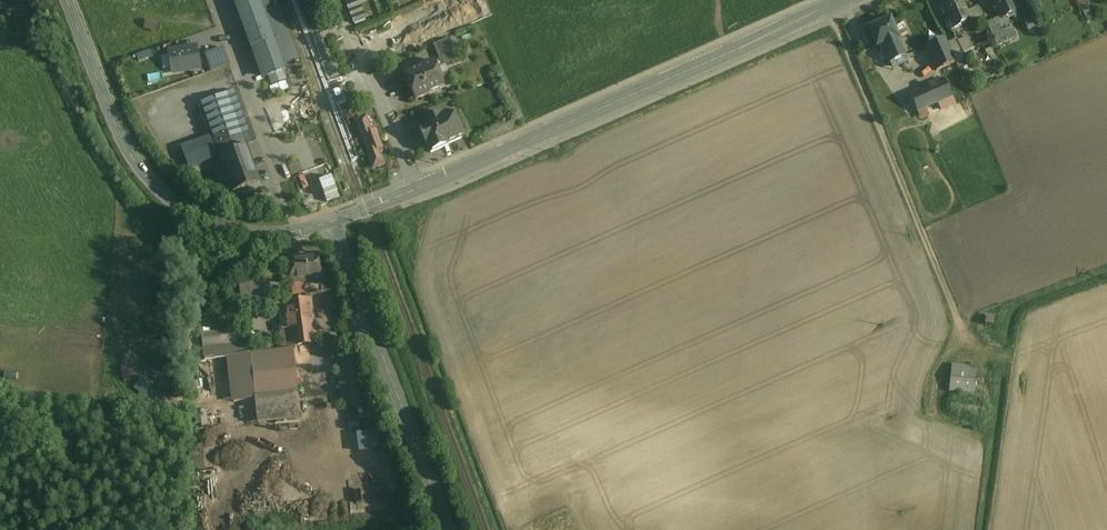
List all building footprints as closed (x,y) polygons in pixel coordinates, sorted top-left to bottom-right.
[(278,0),(235,0),(252,48),(257,46),(271,87),(287,82),(284,73),(286,72),(284,67),(300,61),(278,0)] [(940,4),(947,20),(944,21),(948,31),(951,32),(959,29),(960,26),(965,24),(966,22),(962,14),(966,12),(961,0),(948,0),(940,4)] [(1008,0),(988,0),(989,3),(994,1),(1001,18),(1014,12),(1008,0)] [(359,1),(347,5),(353,25),(366,20),(359,1)] [(146,20),(144,30),(156,33),(158,23),(146,20)] [(890,20),(868,29),(876,48),(882,46),(889,64),(905,58),(897,39),(898,39),(890,20)] [(1033,22),(1025,26),(1027,32),(1036,28),(1033,22)] [(998,25),(989,29),(997,47),(1006,43),(998,25)] [(950,42),(954,52),(962,48),(964,54),(974,49),(968,35),(950,42)] [(944,39),(925,47),(936,72),(939,71),(948,66),(955,63),(944,39)] [(446,40),(433,45),(439,61),(442,67),(455,62),(446,40)] [(197,45),(168,50),(173,76),(202,71),(197,45)] [(224,48),(205,55),(212,72),(230,65),(224,48)] [(423,68),(405,75),(414,98),(415,98),(416,100),(428,96),(427,93),(443,87),(434,63),(439,61),(434,63),(433,61),(424,65),(423,68)] [(948,66),(939,71),(941,75),(945,75),(951,73),(948,66)] [(944,81),(910,96),(917,112),(951,97),(944,81)] [(256,141),(238,92),(227,96),(245,145),(256,141)] [(227,96),(227,95),(200,105),(212,137),(180,148),(189,171),(220,160),(232,193),(259,183),(245,145),(227,96)] [(440,112),(425,119),(428,126),(419,129),(430,154),(448,146),(447,145),(465,137),(454,113),(443,118),(440,112)] [(370,130),(365,118),(355,122),(373,169),(383,165),(379,154),(382,153),(373,130),(370,130)] [(321,281),(319,271),(318,259),(289,262),(290,274),(292,284),(302,283),(321,281)] [(259,279),(239,282),(243,309),(263,307),(262,300),(259,279)] [(321,281),(302,283),(303,295),(309,294),(322,292),(321,281)] [(302,283),(292,284),(293,297),(299,296),(299,295),(303,295),(302,283)] [(289,303),(277,305),(283,347),(284,348),(290,347),(315,344),(309,300),(300,302),(289,303)] [(994,318),(986,317),(985,325),(993,327),(994,318)] [(238,327),(201,331),(203,349),(239,345),(238,327)] [(251,354),(250,344),(239,345),(203,349),(204,360),(250,354),(251,354)] [(272,344),(251,347),(252,353),(273,351),(272,344)] [(251,354),(250,354),(255,398),(298,394),(294,350),(251,354)] [(977,369),(951,366),(949,388),(975,390),(977,369)] [(298,394),(255,398),(258,425),(301,421),(298,394)]
